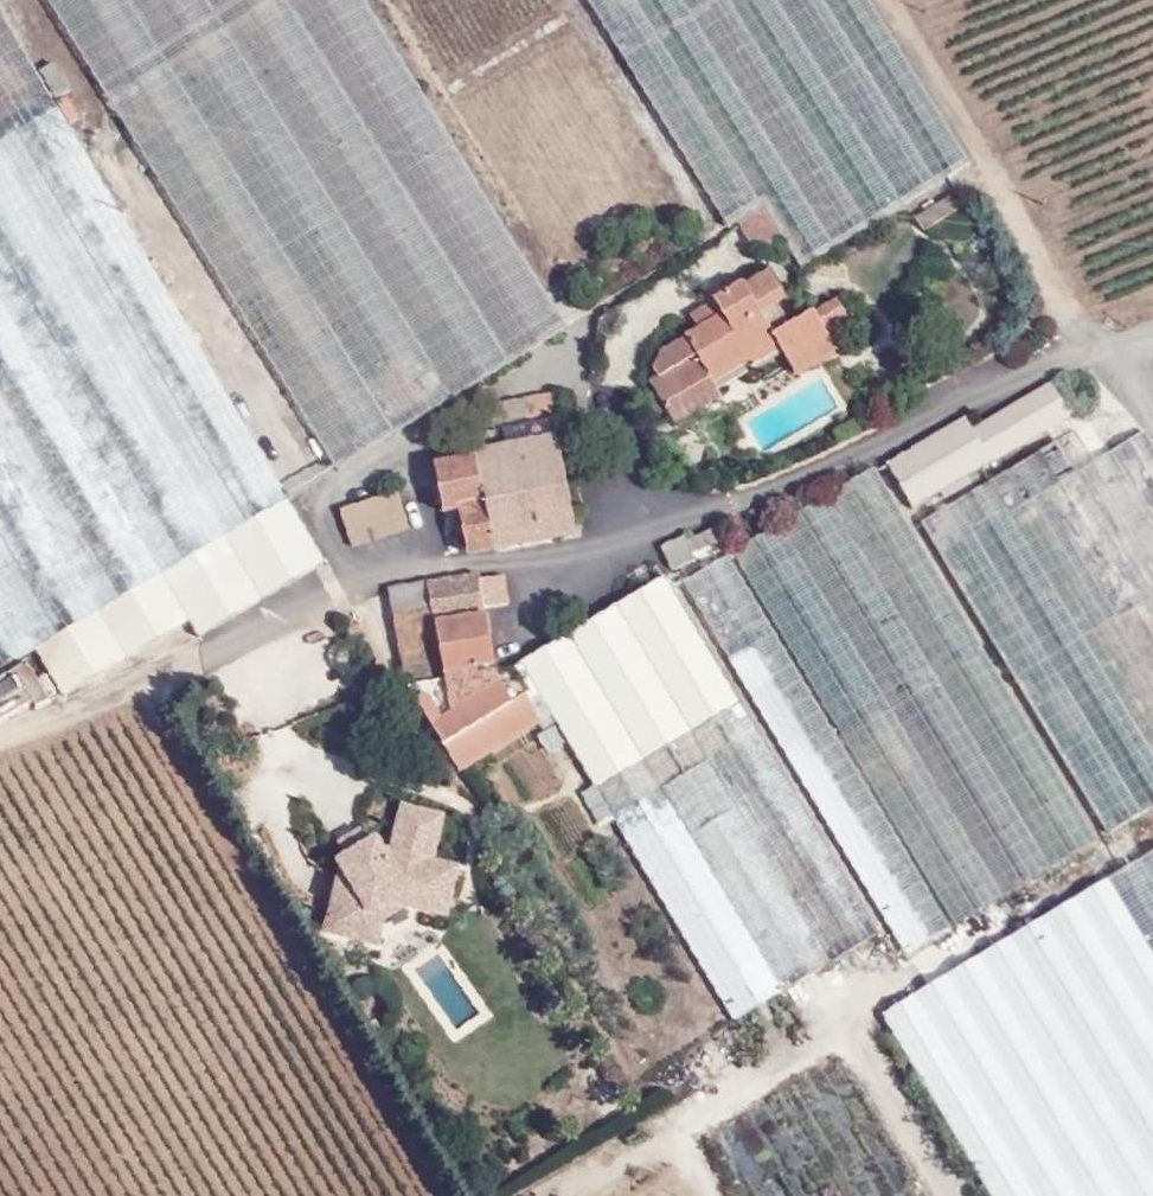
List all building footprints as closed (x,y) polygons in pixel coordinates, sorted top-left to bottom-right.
[(568,337),(360,0),(48,0),(337,471),(568,337)] [(625,60),(729,229),(762,208),(764,211),(781,238),(800,269),(971,164),(906,60),(869,0),(588,0),(625,60)] [(8,24),(0,11),(0,670),(34,649),(63,695),(187,620),(198,636),(324,560),(216,377),(98,177),(8,24)] [(924,232),(966,206),(958,192),(916,219),(924,232)] [(739,227),(756,254),(781,238),(764,211),(739,227)] [(787,299),(768,270),(758,277),(776,305),(787,299)] [(656,377),(649,381),(655,391),(666,410),(675,425),(723,397),(715,383),(751,361),(754,367),(783,349),(797,374),(813,365),(789,327),(775,335),(761,313),(776,305),(758,277),(745,285),(742,281),(713,298),(715,302),(722,314),(696,330),(686,336),(687,339),(658,356),(653,370),(656,377)] [(715,302),(690,317),(696,330),(722,314),(715,302)] [(837,351),(814,312),(789,327),(813,365),(837,351)] [(914,509),(1071,417),(1051,384),(974,431),(966,418),(888,464),(914,509)] [(666,410),(655,391),(644,399),(655,417),(666,410)] [(562,392),(491,406),(495,431),(566,416),(562,392)] [(1109,835),(1152,809),(1152,446),(1145,433),(1095,464),(1077,434),(924,525),(1014,676),(1109,835)] [(468,554),(576,534),(572,514),(566,487),(556,436),(475,452),(476,457),(435,465),(443,513),(459,510),(468,554)] [(1099,842),(999,677),(875,469),(735,553),(831,715),(958,926),(1099,842)] [(585,512),(580,485),(566,487),(572,514),(585,512)] [(357,505),(332,513),(341,542),(344,551),(409,528),(398,492),(357,505)] [(723,526),(688,541),(686,536),(662,546),(672,570),(696,559),(694,555),(728,539),(723,526)] [(952,930),(865,784),(728,556),(685,582),(908,956),(952,930)] [(478,574),(391,592),(394,607),(430,600),(434,612),(456,607),(466,634),(488,624),(485,608),(509,604),(503,577),(479,581),(478,574)] [(759,735),(666,579),(523,665),(553,715),(735,1021),(879,935),(759,735)] [(523,665),(496,670),(488,624),(466,634),(456,607),(434,612),(430,600),(394,607),(409,689),(459,773),(553,715),(523,665)] [(442,815),(404,805),(388,856),(374,837),(337,858),(324,934),(376,944),(381,916),(402,904),(445,918),(458,866),(432,860),(442,815)] [(1124,872),(884,1015),(913,1063),(984,1183),(992,1195),(1152,1195),(1152,854),(1124,872)]
